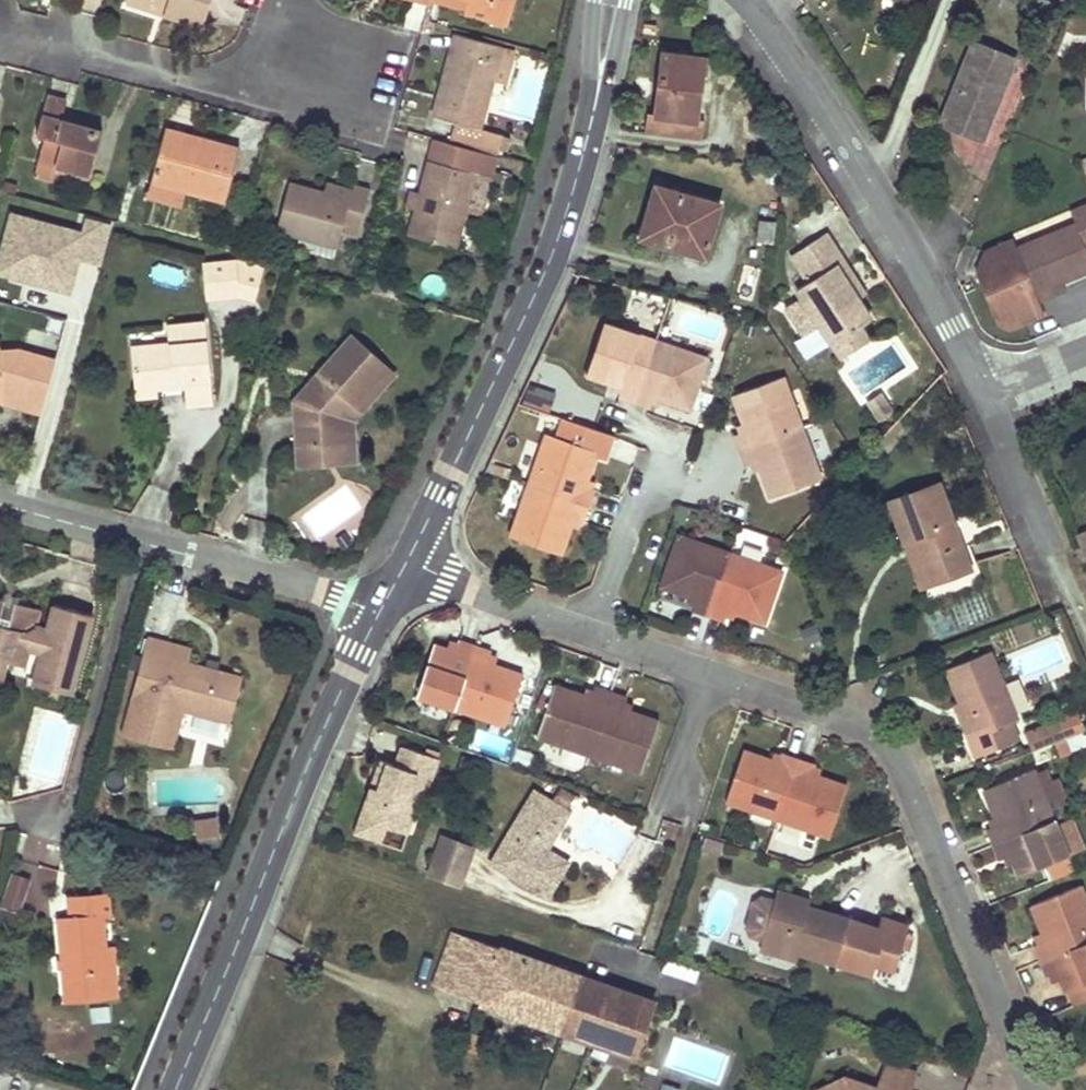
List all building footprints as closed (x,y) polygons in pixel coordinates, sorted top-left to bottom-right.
[(163,13),(165,8),(139,0),(127,0),(126,3),(163,13)] [(202,26),(209,1),(210,0),(139,0),(165,8),(163,13),(202,26)] [(429,3),(465,12),(464,15),(506,27),(510,13),(469,1),(469,0),(430,0),(429,3)] [(510,13),(514,0),(469,0),(469,1),(510,13)] [(991,1),(1010,8),(1013,0),(991,0),(991,1)] [(442,86),(435,116),(457,122),(479,128),(492,81),(500,49),(501,45),(456,34),(442,86)] [(1015,56),(976,41),(973,47),(988,53),(985,60),(1010,69),(1015,56)] [(973,47),(942,123),(978,137),(991,103),(985,102),(988,95),(994,96),(999,97),(1010,69),(985,60),(988,53),(973,47)] [(500,49),(492,81),(507,85),(516,53),(500,49)] [(648,113),(645,131),(702,138),(705,120),(696,119),(704,59),(663,54),(660,78),(655,114),(648,113)] [(40,160),(90,174),(102,131),(71,122),(62,119),(66,101),(48,94),(37,135),(44,137),(40,160)] [(991,103),(978,137),(982,139),(999,97),(994,96),(988,95),(985,102),(991,103)] [(479,128),(457,122),(453,136),(481,144),(485,129),(479,128)] [(485,129),(481,144),(499,149),(503,134),(485,129)] [(180,195),(223,207),(240,148),(207,138),(192,134),(191,137),(165,131),(151,181),(181,189),(180,195)] [(511,136),(503,134),(499,149),(508,151),(511,136)] [(482,210),(497,155),(435,138),(427,169),(420,195),(417,206),(417,207),(410,235),(456,247),(466,206),(482,210)] [(181,189),(151,181),(148,195),(177,204),(180,195),(181,189)] [(323,193),(289,184),(277,228),(336,246),(342,229),(358,235),(370,188),(354,184),(352,190),(341,187),(326,183),(323,193)] [(649,212),(642,238),(705,255),(719,204),(655,186),(649,212)] [(409,204),(417,207),(417,206),(420,195),(412,193),(409,204)] [(1043,314),(1038,301),(1057,294),(1053,284),(1060,281),(1085,271),(1085,204),(1069,211),(1074,224),(1015,247),(1011,238),(983,249),(976,270),(996,321),(1009,327),(1027,320),(1043,314)] [(1009,232),(1011,238),(1015,247),(1074,224),(1069,211),(1069,209),(1009,232)] [(0,254),(0,273),(69,290),(77,258),(101,264),(110,226),(86,220),(83,234),(10,215),(0,254)] [(759,221),(757,242),(773,243),(775,222),(759,221)] [(825,234),(789,257),(808,285),(795,293),(801,302),(816,325),(828,344),(858,325),(869,318),(857,299),(835,266),(843,261),(835,249),(825,234)] [(857,299),(865,294),(843,261),(835,266),(857,299)] [(239,264),(205,267),(209,303),(239,300),(254,305),(263,271),(239,264)] [(1057,294),(1064,291),(1060,281),(1053,284),(1057,294)] [(816,325),(801,302),(785,311),(801,335),(816,325)] [(705,356),(601,320),(582,372),(599,377),(612,382),(620,384),(617,392),(616,396),(646,407),(647,403),(650,395),(658,398),(667,402),(687,408),(705,356)] [(197,404),(213,403),(207,321),(171,324),(173,342),(135,345),(138,385),(156,384),(175,382),(175,376),(186,375),(187,381),(189,404),(197,404)] [(839,362),(869,342),(858,325),(828,344),(839,362)] [(292,403),(296,454),(319,452),(345,451),(344,421),(387,374),(350,340),(311,381),(324,391),(313,404),(292,403)] [(0,397),(0,391),(7,389),(42,400),(54,360),(18,348),(0,349),(0,397)] [(319,452),(296,454),(297,470),(355,466),(353,426),(395,380),(387,374),(344,421),(345,451),(319,452)] [(820,475),(783,374),(731,393),(742,422),(744,429),(738,430),(734,432),(736,437),(746,464),(750,463),(757,460),(760,468),(764,481),(768,494),(820,475)] [(311,381),(292,403),(313,404),(324,391),(311,381)] [(620,384),(612,382),(609,390),(617,392),(620,384)] [(156,384),(138,385),(139,394),(157,393),(156,384)] [(0,397),(39,409),(42,400),(7,389),(0,391),(0,397)] [(650,395),(647,403),(656,406),(658,398),(650,395)] [(882,396),(868,405),(878,421),(892,412),(882,396)] [(554,437),(544,433),(508,537),(561,556),(574,520),(584,523),(595,492),(583,487),(594,457),(603,460),(611,436),(560,419),(554,437)] [(744,429),(742,422),(736,423),(738,430),(744,429)] [(757,460),(750,463),(753,471),(760,468),(757,460)] [(915,539),(931,584),(971,569),(940,484),(889,502),(904,542),(915,539)] [(349,542),(344,534),(336,540),(341,548),(349,542)] [(781,568),(679,534),(662,584),(678,590),(690,594),(697,596),(695,604),(693,608),(726,620),(727,614),(730,606),(737,609),(749,613),(763,618),(781,568)] [(904,542),(920,587),(931,584),(915,539),(904,542)] [(697,596),(690,594),(688,602),(695,604),(697,596)] [(94,616),(55,605),(48,628),(38,625),(42,611),(15,603),(10,619),(2,617),(7,601),(0,599),(0,687),(8,658),(27,664),(31,650),(41,653),(32,684),(50,689),(47,697),(59,700),(61,692),(72,695),(94,616)] [(10,619),(15,603),(7,601),(2,617),(10,619)] [(730,606),(727,614),(734,617),(737,609),(730,606)] [(152,639),(126,734),(174,748),(185,710),(231,723),(242,679),(189,664),(192,650),(172,644),(152,639)] [(445,648),(432,644),(414,695),(504,726),(522,675),(490,665),(483,662),(486,655),(487,651),(456,639),(455,644),(452,651),(445,648)] [(447,641),(445,648),(452,651),(455,644),(447,641)] [(1022,716),(994,649),(951,668),(964,698),(978,732),(971,734),(974,742),(980,756),(1024,737),(1016,719),(1022,716)] [(486,655),(483,662),(490,665),(493,658),(486,655)] [(582,695),(554,685),(537,736),(564,746),(585,753),(639,772),(657,720),(629,711),(622,709),(625,701),(626,697),(593,685),(592,689),(589,697),(582,695)] [(585,687),(582,695),(589,697),(592,689),(585,687)] [(956,701),(971,734),(978,732),(964,698),(956,701)] [(625,701),(622,709),(629,711),(632,704),(625,701)] [(1031,732),(1044,765),(1085,748),(1085,732),(1077,713),(1054,722),(1031,732)] [(437,779),(443,759),(403,746),(397,765),(382,760),(372,791),(358,834),(386,843),(391,828),(411,834),(418,815),(407,811),(420,773),(437,779)] [(582,765),(585,753),(564,746),(560,758),(562,763),(577,768),(582,765)] [(771,758),(743,748),(725,801),(827,836),(846,784),(816,774),(809,772),(812,764),(813,760),(782,749),(781,753),(778,761),(771,758)] [(773,751),(771,758),(778,761),(781,753),(773,751)] [(812,764),(809,772),(816,774),(818,766),(812,764)] [(1026,874),(1077,853),(1042,765),(990,786),(1002,814),(1006,822),(999,824),(995,826),(1000,840),(1008,857),(1011,856),(1018,853),(1021,861),(1026,874)] [(573,796),(559,787),(551,801),(534,791),(491,865),(547,898),(569,862),(546,848),(541,846),(545,840),(549,842),(557,829),(568,811),(565,810),(573,796)] [(996,817),(999,824),(1006,822),(1002,814),(996,817)] [(217,837),(215,820),(193,823),(195,839),(217,837)] [(475,847),(442,836),(429,875),(461,886),(475,847)] [(723,843),(709,840),(706,852),(720,855),(723,843)] [(1014,863),(1021,861),(1018,853),(1011,856),(1014,863)] [(31,881),(12,875),(2,909),(21,914),(31,881)] [(810,894),(778,882),(775,892),(807,903),(810,894)] [(1038,904),(1050,933),(1054,941),(1047,944),(1043,945),(1056,976),(1059,974),(1066,971),(1070,980),(1075,991),(1077,990),(1082,1004),(1085,1002),(1085,884),(1038,904)] [(904,934),(907,926),(880,916),(876,927),(847,917),(807,903),(775,892),(773,897),(762,894),(753,897),(745,919),(750,926),(761,930),(760,936),(797,949),(832,961),(869,974),(873,964),(892,970),(899,948),(904,934)] [(58,917),(62,1000),(106,998),(103,948),(102,915),(110,915),(109,893),(87,894),(67,895),(69,917),(58,917)] [(458,987),(474,940),(453,933),(435,980),(458,987)] [(1044,936),(1047,944),(1054,941),(1050,933),(1044,936)] [(905,951),(911,936),(904,934),(899,948),(905,951)] [(797,949),(760,936),(757,943),(795,956),(797,949)] [(559,969),(474,940),(458,987),(456,993),(563,1031),(564,1030),(582,979),(582,978),(571,974),(574,967),(561,963),(559,969)] [(103,948),(106,998),(115,998),(112,947),(103,948)] [(696,983),(701,970),(668,958),(663,971),(696,983)] [(1059,974),(1063,983),(1070,980),(1066,971),(1059,974)] [(637,1055),(654,1004),(582,979),(564,1030),(574,1033),(631,1053),(637,1055)] [(921,1073),(887,1061),(880,1085),(848,1075),(815,1089),(916,1089),(921,1073)]
